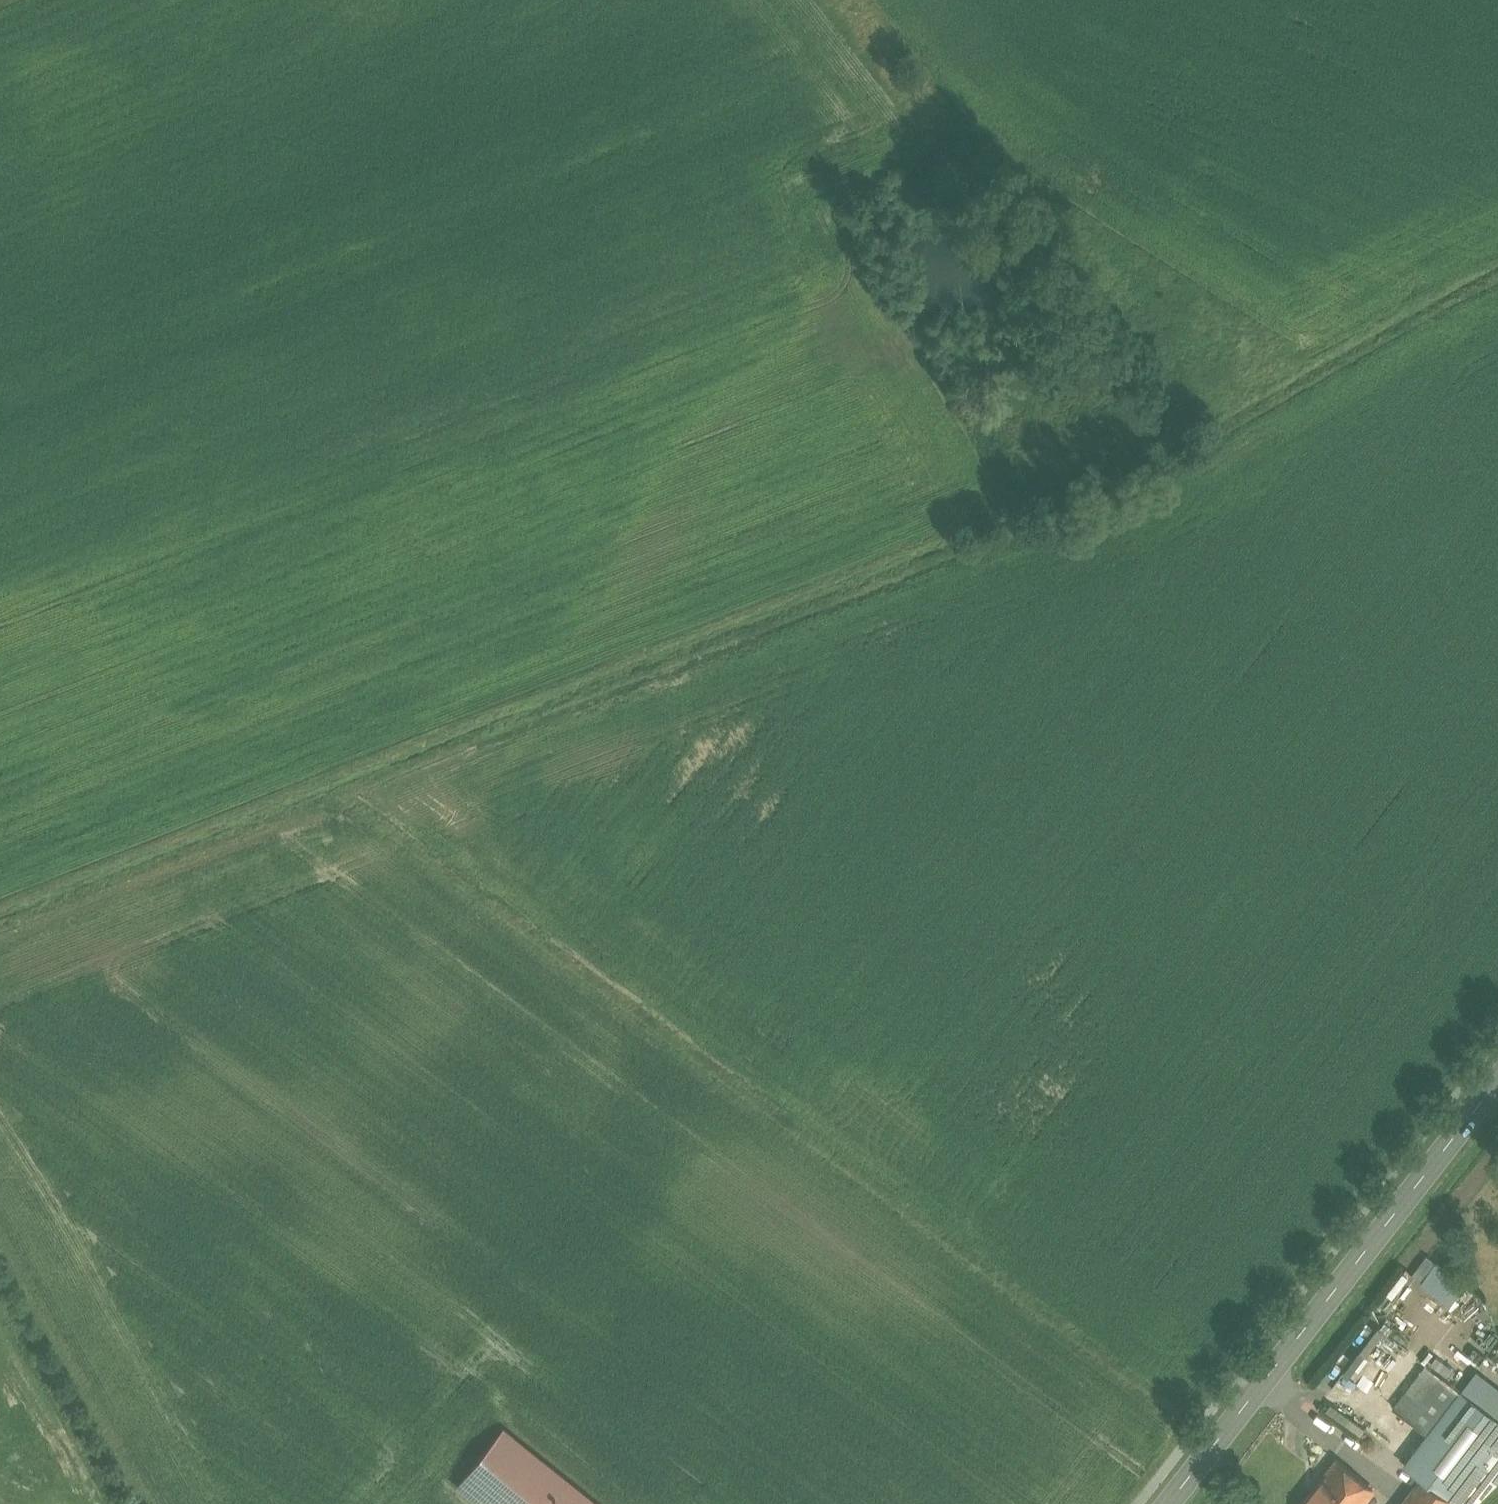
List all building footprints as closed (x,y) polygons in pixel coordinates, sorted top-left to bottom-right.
[(1411,1275),(1452,1304),(1468,1281),(1428,1252),(1411,1275)] [(1372,1316),(1391,1328),(1393,1325),(1387,1321),(1415,1277),(1401,1269),(1372,1316)] [(1461,1391),(1426,1364),(1393,1407),(1429,1434),(1461,1391)] [(1403,1503),(1476,1503),(1497,1482),(1497,1419),(1461,1391),(1429,1434),(1405,1464),(1423,1478),(1403,1503)] [(504,1426),(458,1481),(486,1503),(598,1503),(504,1426)] [(1302,1503),(1362,1503),(1373,1490),(1337,1461),(1302,1503)]
